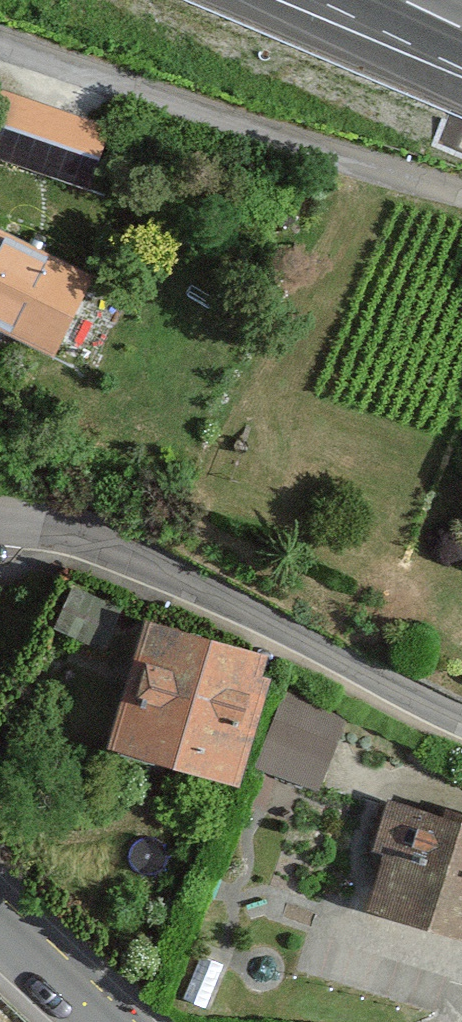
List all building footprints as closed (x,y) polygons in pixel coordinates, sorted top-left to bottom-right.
[(6,139),(98,171),(113,128),(21,96),(6,139)] [(0,222),(0,344),(46,242),(0,222)] [(134,615),(94,737),(221,778),(261,656),(134,615)] [(279,701),(259,768),(319,786),(339,719),(279,701)] [(390,793),(356,908),(461,939),(461,814),(390,793)]
